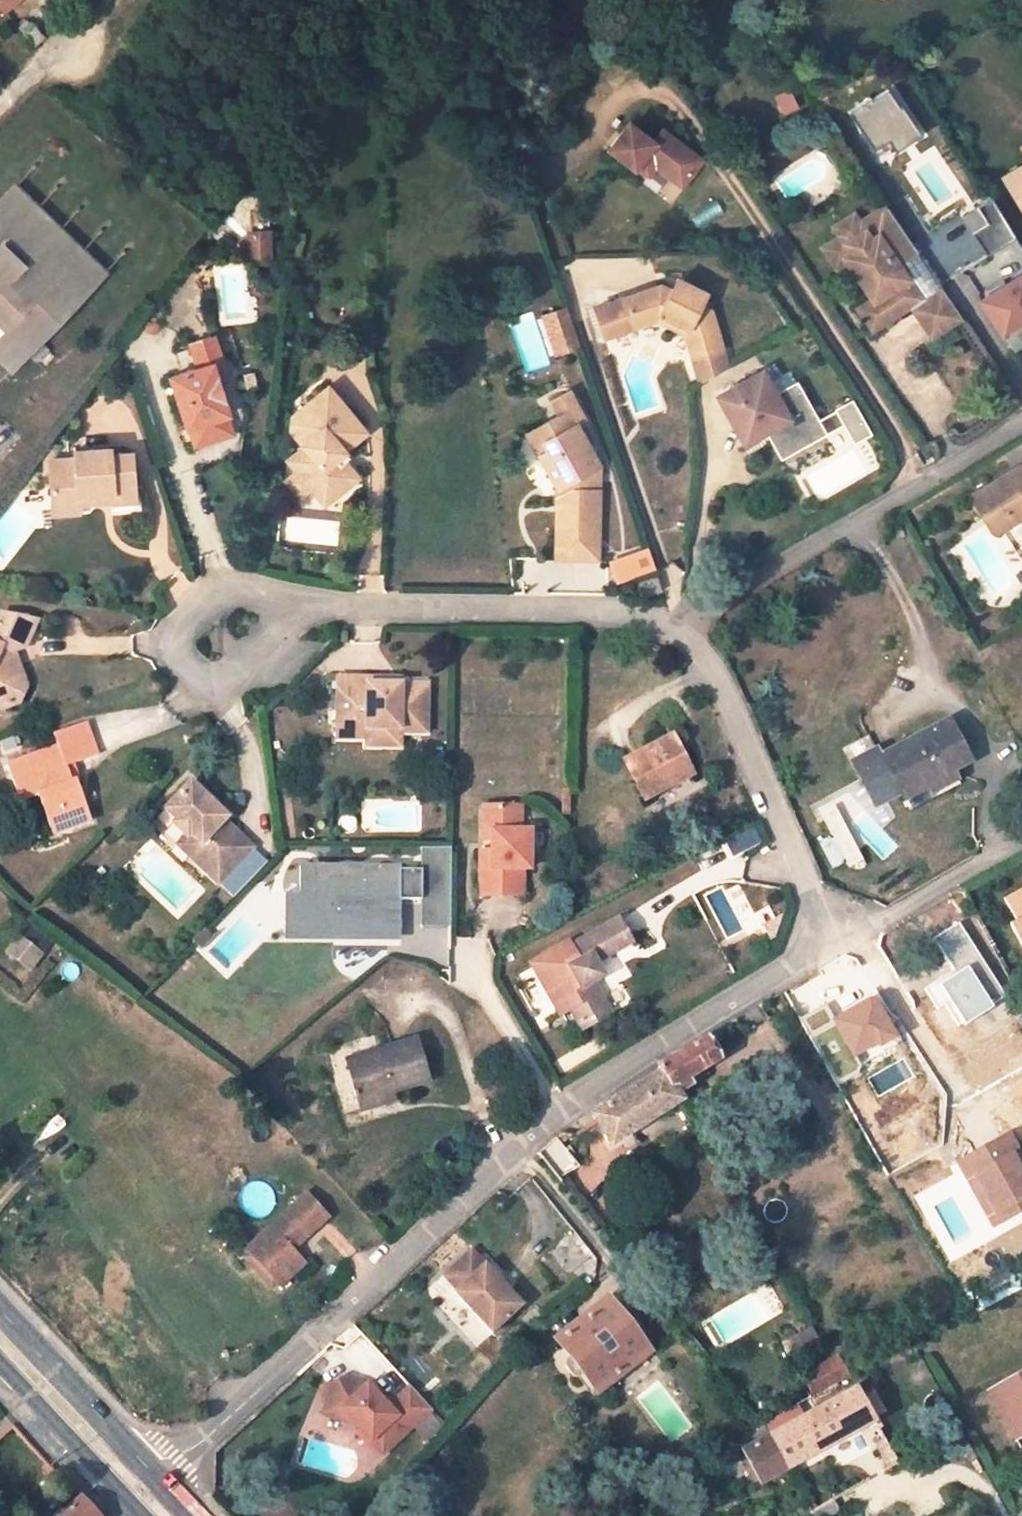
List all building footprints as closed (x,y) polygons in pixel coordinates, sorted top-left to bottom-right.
[(36,45),(44,37),(33,26),(32,27),(24,20),(18,26),(36,45)] [(867,97),(845,111),(874,155),(889,145),(893,151),(918,134),(899,105),(897,106),(885,88),(868,99),(867,97)] [(661,128),(653,140),(626,121),(607,147),(634,167),(642,154),(655,163),(681,182),(700,157),(661,128)] [(634,167),(646,176),(655,163),(642,154),(634,167)] [(1021,209),(1021,163),(1001,175),(1021,209)] [(0,198),(0,328),(4,332),(0,335),(0,362),(10,372),(106,269),(13,184),(0,198)] [(984,193),(956,212),(971,235),(999,217),(984,193)] [(895,258),(916,248),(887,205),(861,222),(870,236),(858,244),(860,247),(844,257),(872,299),(858,308),(869,326),(883,317),(885,319),(903,308),(904,308),(902,304),(908,300),(908,301),(931,336),(961,317),(938,281),(918,294),(895,258)] [(844,257),(860,247),(858,244),(870,236),(861,222),(854,211),(834,224),(840,233),(821,245),(834,263),(844,257)] [(966,257),(944,229),(918,244),(939,275),(966,257)] [(240,239),(240,264),(261,264),(260,238),(240,239)] [(917,252),(904,258),(913,277),(926,270),(917,252)] [(981,301),(1003,337),(1021,325),(1021,275),(981,301)] [(669,288),(682,294),(687,284),(675,277),(669,288)] [(660,312),(688,325),(684,333),(692,357),(723,346),(710,309),(698,302),(703,291),(687,284),(682,294),(669,288),(659,283),(622,296),(632,327),(657,320),(660,312)] [(657,320),(684,333),(688,325),(660,312),(657,320)] [(569,315),(552,320),(564,358),(582,352),(569,315)] [(169,378),(186,430),(188,429),(225,417),(227,417),(217,384),(212,366),(222,363),(214,338),(188,346),(196,370),(169,378)] [(227,381),(222,363),(212,366),(217,384),(227,381)] [(785,450),(823,430),(797,385),(777,396),(771,384),(778,380),(773,371),(766,375),(764,371),(719,396),(744,445),(767,432),(773,428),(785,450)] [(777,396),(797,385),(791,371),(778,378),(778,380),(771,384),(777,396)] [(344,452),(367,434),(330,388),(291,418),(289,430),(303,447),(286,459),(295,471),(310,490),(314,495),(339,497),(355,485),(337,461),(346,455),(344,452)] [(600,466),(565,404),(538,419),(551,444),(542,450),(558,482),(570,478),(575,495),(558,500),(558,560),(599,561),(600,466)] [(225,417),(188,429),(194,447),(231,435),(225,417)] [(538,419),(529,424),(542,450),(551,444),(538,419)] [(782,459),(825,434),(823,430),(785,450),(773,428),(767,432),(782,459)] [(107,452),(70,455),(70,462),(45,464),(49,506),(57,511),(74,496),(110,493),(111,504),(133,503),(129,456),(107,458),(107,452)] [(983,489),(972,495),(978,505),(995,533),(1021,516),(1021,465),(983,489)] [(283,480),(297,498),(298,499),(310,490),(295,471),(283,480)] [(649,546),(608,554),(613,579),(655,571),(649,546)] [(642,583),(647,599),(657,595),(653,579),(642,583)] [(17,703),(24,689),(11,654),(21,651),(35,622),(0,613),(0,614),(0,709),(17,703)] [(381,680),(333,680),(332,740),(362,740),(363,747),(396,748),(396,734),(396,722),(423,722),(423,687),(381,686),(381,680)] [(396,722),(396,734),(422,734),(423,722),(396,722)] [(970,765),(949,722),(881,758),(876,749),(853,762),(876,808),(901,794),(903,799),(970,765)] [(54,748),(2,765),(15,803),(35,796),(48,836),(87,823),(73,782),(67,784),(62,768),(95,758),(83,724),(50,735),(54,748)] [(624,762),(645,801),(693,776),(672,737),(624,762)] [(172,826),(184,839),(197,852),(189,859),(218,887),(252,852),(223,824),(227,820),(190,785),(164,812),(175,822),(172,826)] [(481,896),(524,895),(523,869),(531,869),(531,829),(520,828),(520,806),(484,806),(484,834),(492,835),(492,851),(481,852),(481,896)] [(176,847),(189,859),(197,852),(184,839),(176,847)] [(299,915),(354,914),(354,926),(400,926),(399,889),(420,889),(420,892),(450,892),(449,848),(425,848),(425,869),(420,869),(399,869),(399,867),(299,867),(299,915)] [(420,917),(450,917),(450,892),(420,892),(420,917)] [(1006,902),(1016,921),(1011,924),(1021,945),(1021,893),(1006,902)] [(619,922),(571,952),(569,947),(529,971),(557,1021),(558,1023),(572,1015),(584,1035),(612,1017),(593,987),(605,980),(597,965),(632,944),(619,922)] [(191,941),(200,950),(213,937),(203,929),(191,941)] [(30,969),(43,951),(18,933),(5,951),(30,969)] [(689,1080),(718,1061),(705,1039),(660,1066),(663,1071),(678,1094),(692,1086),(689,1080)] [(392,1093),(428,1081),(414,1040),(347,1062),(362,1111),(394,1100),(392,1093)] [(596,1119),(612,1145),(682,1101),(678,1094),(663,1071),(593,1116),(596,1119)] [(1007,1139),(959,1164),(969,1183),(977,1179),(1001,1223),(1021,1211),(1021,1165),(1007,1139)] [(563,1184),(580,1171),(554,1140),(538,1153),(563,1184)] [(281,1286),(303,1265),(291,1252),(327,1219),(304,1195),(247,1249),(252,1255),(278,1282),(281,1286)] [(524,1306),(472,1249),(442,1277),(456,1291),(454,1294),(492,1335),(524,1306)] [(246,1261),(271,1289),(278,1282),(252,1255),(246,1261)] [(645,1354),(607,1304),(559,1341),(597,1390),(630,1365),(645,1354)] [(788,1359),(819,1342),(811,1328),(781,1345),(788,1359)] [(670,1377),(650,1350),(645,1354),(630,1365),(650,1392),(670,1377)] [(846,1376),(836,1358),(802,1377),(811,1395),(846,1376)] [(990,1392),(1016,1439),(1021,1436),(1021,1375),(990,1392)] [(389,1447),(430,1410),(409,1387),(387,1407),(367,1384),(365,1386),(363,1384),(343,1377),(333,1381),(326,1402),(341,1407),(337,1417),(355,1423),(370,1440),(377,1433),(389,1447)] [(873,1420),(855,1389),(771,1436),(788,1467),(873,1420)] [(341,1407),(326,1402),(322,1412),(337,1417),(341,1407)] [(737,1438),(761,1482),(788,1467),(771,1436),(764,1423),(737,1438)] [(389,1447),(377,1433),(370,1440),(382,1453),(389,1447)] [(80,1498),(64,1514),(60,1511),(55,1515),(97,1515),(80,1498)]
